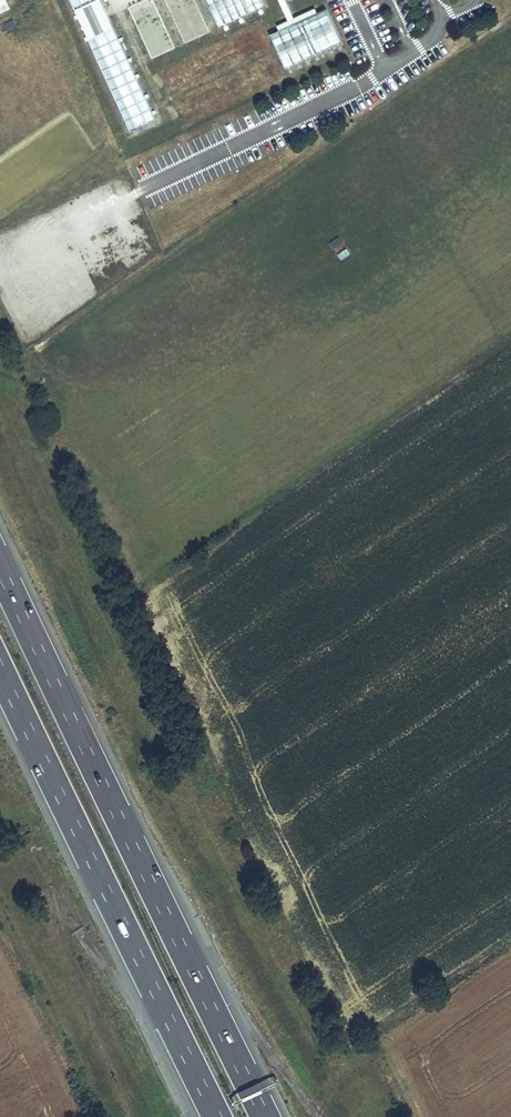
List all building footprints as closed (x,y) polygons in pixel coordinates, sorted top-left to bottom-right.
[(10,10),(6,0),(0,0),(0,14),(10,10)] [(153,114),(103,0),(73,0),(128,125),(153,114)] [(127,2),(150,53),(172,43),(154,0),(132,0),(127,2)] [(183,39),(207,28),(195,0),(166,0),(183,39)] [(264,3),(262,0),(208,0),(218,23),(264,3)] [(285,18),(291,14),(285,0),(277,0),(285,18)] [(275,25),(277,29),(317,11),(314,6),(292,16),(291,14),(285,18),(275,23),(275,25)] [(339,41),(325,7),(317,11),(277,29),(268,32),(283,66),(339,41)] [(167,93),(271,51),(261,26),(157,68),(167,93)] [(181,125),(285,81),(275,57),(171,100),(181,125)]
